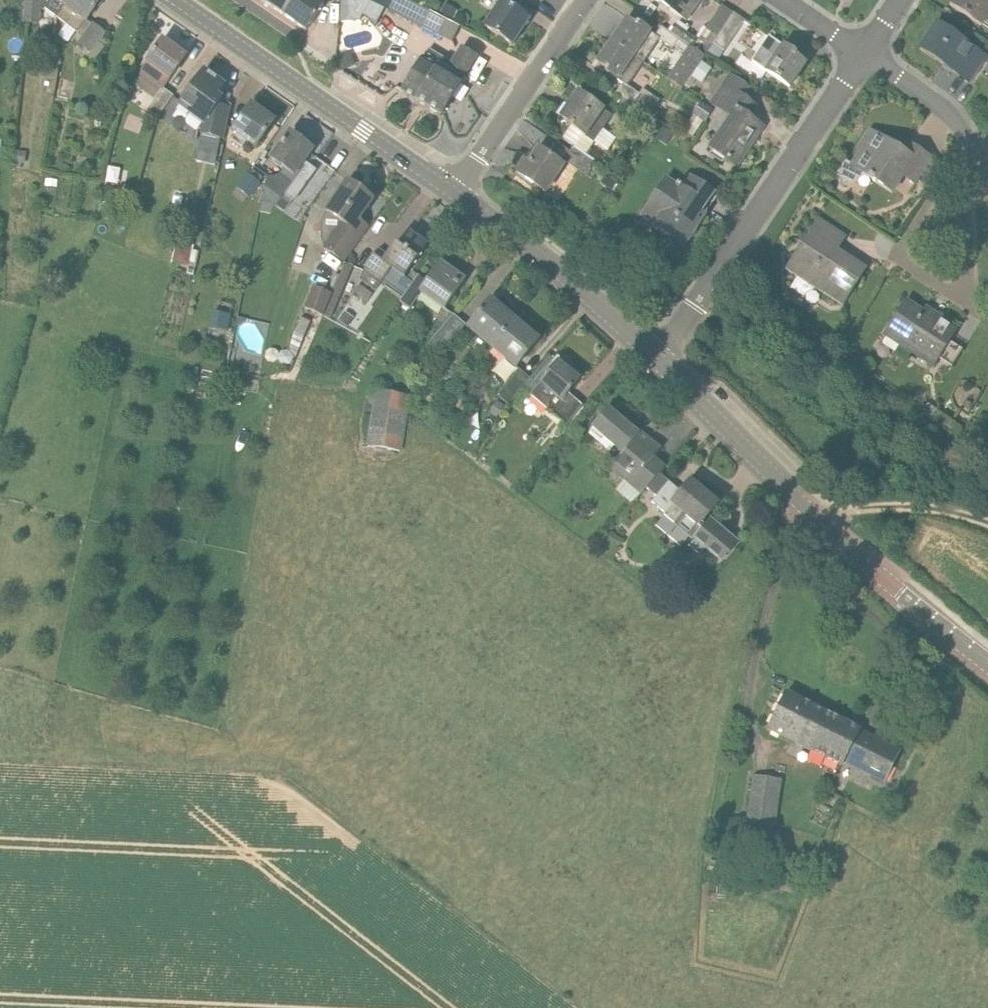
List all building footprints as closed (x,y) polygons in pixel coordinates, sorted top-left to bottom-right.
[(74,0),(32,0),(28,23),(39,24),(40,9),(46,9),(62,21),(74,0)] [(91,13),(100,0),(74,0),(62,21),(77,31),(85,20),(91,13)] [(262,0),(284,15),(294,0),(262,0)] [(284,15),(306,30),(327,0),(294,0),(284,15)] [(341,4),(340,21),(361,19),(371,0),(342,0),(341,4)] [(419,27),(420,26),(427,12),(404,0),(394,0),(393,2),(389,10),(388,11),(419,27)] [(522,1),(521,0),(496,0),(499,2),(484,26),(512,44),(529,19),(516,10),(522,1)] [(687,19),(700,0),(658,0),(687,19)] [(950,4),(982,26),(987,17),(987,0),(952,0),(950,4)] [(437,17),(450,23),(458,10),(445,3),(437,17)] [(650,3),(644,13),(650,17),(656,8),(650,3)] [(420,26),(451,43),(459,28),(450,23),(437,17),(427,12),(420,26)] [(724,51),(745,20),(733,12),(713,43),(724,51)] [(674,46),(683,52),(688,45),(670,32),(662,27),(656,36),(637,23),(635,26),(626,20),(611,42),(642,64),(658,40),(672,49),(674,46)] [(676,24),(670,32),(688,45),(692,48),(694,45),(698,40),(698,39),(695,37),(688,33),(686,32),(689,28),(678,21),(676,24)] [(105,31),(92,22),(90,23),(82,35),(76,43),(89,52),(84,61),(91,65),(105,47),(97,42),(105,31)] [(968,80),(985,56),(937,23),(920,48),(968,80)] [(783,46),(766,35),(749,59),(790,86),(805,64),(795,57),(796,55),(783,46)] [(169,80),(174,73),(185,56),(163,40),(151,56),(146,63),(139,73),(132,83),(154,98),(160,88),(161,89),(169,80)] [(627,86),(642,64),(611,42),(597,63),(606,69),(605,72),(623,85),(618,93),(622,96),(634,105),(654,119),(658,113),(653,109),(659,100),(642,88),(639,94),(627,86)] [(706,53),(718,60),(724,51),(713,43),(706,53)] [(685,85),(690,76),(700,61),(704,55),(692,48),(688,45),(683,52),(666,78),(682,89),(685,85)] [(422,56),(403,91),(441,115),(477,56),(460,46),(451,62),(429,48),(423,57),(422,56)] [(700,83),(710,68),(700,61),(690,76),(700,83)] [(223,140),(226,128),(230,109),(220,106),(222,99),(217,96),(225,85),(204,70),(177,107),(201,125),(199,135),(223,140)] [(748,87),(731,76),(728,74),(722,82),(724,84),(711,103),(730,116),(708,147),(736,166),(763,126),(748,116),(755,105),(742,96),(748,87)] [(156,119),(173,96),(161,89),(146,111),(156,119)] [(575,148),(585,154),(590,147),(611,115),(578,92),(568,105),(570,106),(561,119),(571,126),(562,139),(575,148)] [(617,103),(629,112),(634,105),(622,96),(617,103)] [(693,114),(702,121),(704,122),(712,110),(701,102),(693,114)] [(254,149),(274,121),(251,104),(232,132),(234,134),(230,140),(241,149),(246,143),(254,149)] [(702,121),(693,114),(683,128),(681,127),(677,133),(693,142),(695,137),(693,136),(702,121)] [(655,138),(666,145),(673,134),(663,127),(655,138)] [(868,177),(878,176),(894,187),(902,175),(914,183),(930,158),(918,150),(912,158),(878,136),(877,137),(869,131),(857,150),(860,152),(852,164),(845,160),(836,175),(851,185),(865,175),(868,177)] [(304,167),(300,165),(312,148),(290,133),(279,149),(271,160),(283,169),(278,175),(266,177),(262,201),(261,201),(258,212),(271,214),(273,204),(277,204),(284,211),(292,200),(284,194),(304,167)] [(575,148),(572,152),(558,143),(549,156),(539,149),(529,164),(530,165),(522,176),(544,191),(543,192),(545,193),(565,162),(587,176),(595,162),(585,154),(575,148)] [(585,154),(595,162),(597,163),(598,162),(602,155),(590,147),(585,154)] [(25,164),(26,151),(22,151),(14,150),(13,166),(13,167),(21,168),(21,167),(21,163),(25,164)] [(603,184),(613,190),(621,177),(611,171),(609,169),(600,182),(603,184)] [(262,185),(247,173),(235,187),(250,200),(262,185)] [(691,225),(714,192),(715,190),(690,174),(684,184),(678,180),(677,183),(666,176),(640,215),(655,225),(653,227),(675,241),(682,231),(688,235),(694,227),(691,225)] [(344,263),(358,244),(369,227),(359,220),(373,200),(347,181),(335,197),(326,210),(341,221),(321,248),(344,263)] [(101,201),(114,204),(117,187),(104,185),(101,201)] [(841,307),(854,287),(865,270),(836,251),(845,236),(817,218),(784,270),(841,307)] [(413,272),(420,262),(430,248),(410,233),(399,247),(395,243),(386,255),(378,249),(362,269),(359,279),(375,290),(390,270),(405,282),(407,279),(406,278),(412,271),(413,272)] [(444,310),(454,296),(466,280),(440,261),(428,278),(426,281),(418,275),(413,283),(399,302),(409,309),(420,293),(444,310)] [(344,263),(331,293),(323,315),(330,318),(352,267),(344,263)] [(407,279),(413,283),(418,275),(413,272),(412,271),(406,278),(407,279)] [(366,302),(373,293),(359,284),(353,293),(366,302)] [(305,310),(322,317),(323,315),(331,293),(316,286),(305,310)] [(216,301),(209,337),(225,340),(232,304),(216,301)] [(489,348),(513,319),(490,301),(478,316),(466,329),(489,348)] [(949,342),(957,329),(935,315),(932,319),(905,302),(882,336),(933,368),(938,360),(946,366),(958,348),(949,342)] [(338,321),(347,327),(354,317),(344,310),(338,321)] [(465,325),(453,314),(428,344),(440,354),(465,325)] [(290,348),(295,358),(309,324),(311,318),(302,315),(300,320),(293,335),(290,348)] [(514,369),(525,356),(538,340),(513,319),(489,348),(514,369)] [(582,405),(568,393),(580,380),(549,355),(529,378),(522,388),(530,395),(530,396),(566,425),(582,405)] [(522,388),(529,378),(519,370),(497,396),(508,405),(522,388)] [(400,452),(409,396),(375,390),(366,446),(400,452)] [(488,412),(496,417),(503,406),(495,400),(488,412)] [(921,413),(929,419),(936,410),(928,402),(921,413)] [(632,503),(664,466),(648,453),(655,444),(641,433),(640,434),(608,408),(595,423),(591,428),(621,454),(608,468),(628,485),(621,493),(632,503)] [(739,541),(709,515),(717,504),(690,481),(681,492),(659,474),(665,467),(664,466),(632,503),(647,489),(655,496),(651,502),(664,513),(663,514),(674,524),(693,539),(720,562),(739,541)] [(805,749),(824,712),(786,691),(777,709),(767,729),(805,749)] [(847,764),(863,732),(863,731),(824,712),(805,749),(840,766),(842,761),(847,764)] [(884,782),(891,769),(900,751),(863,732),(847,764),(884,782)] [(772,839),(781,780),(755,775),(745,836),(772,839)]
